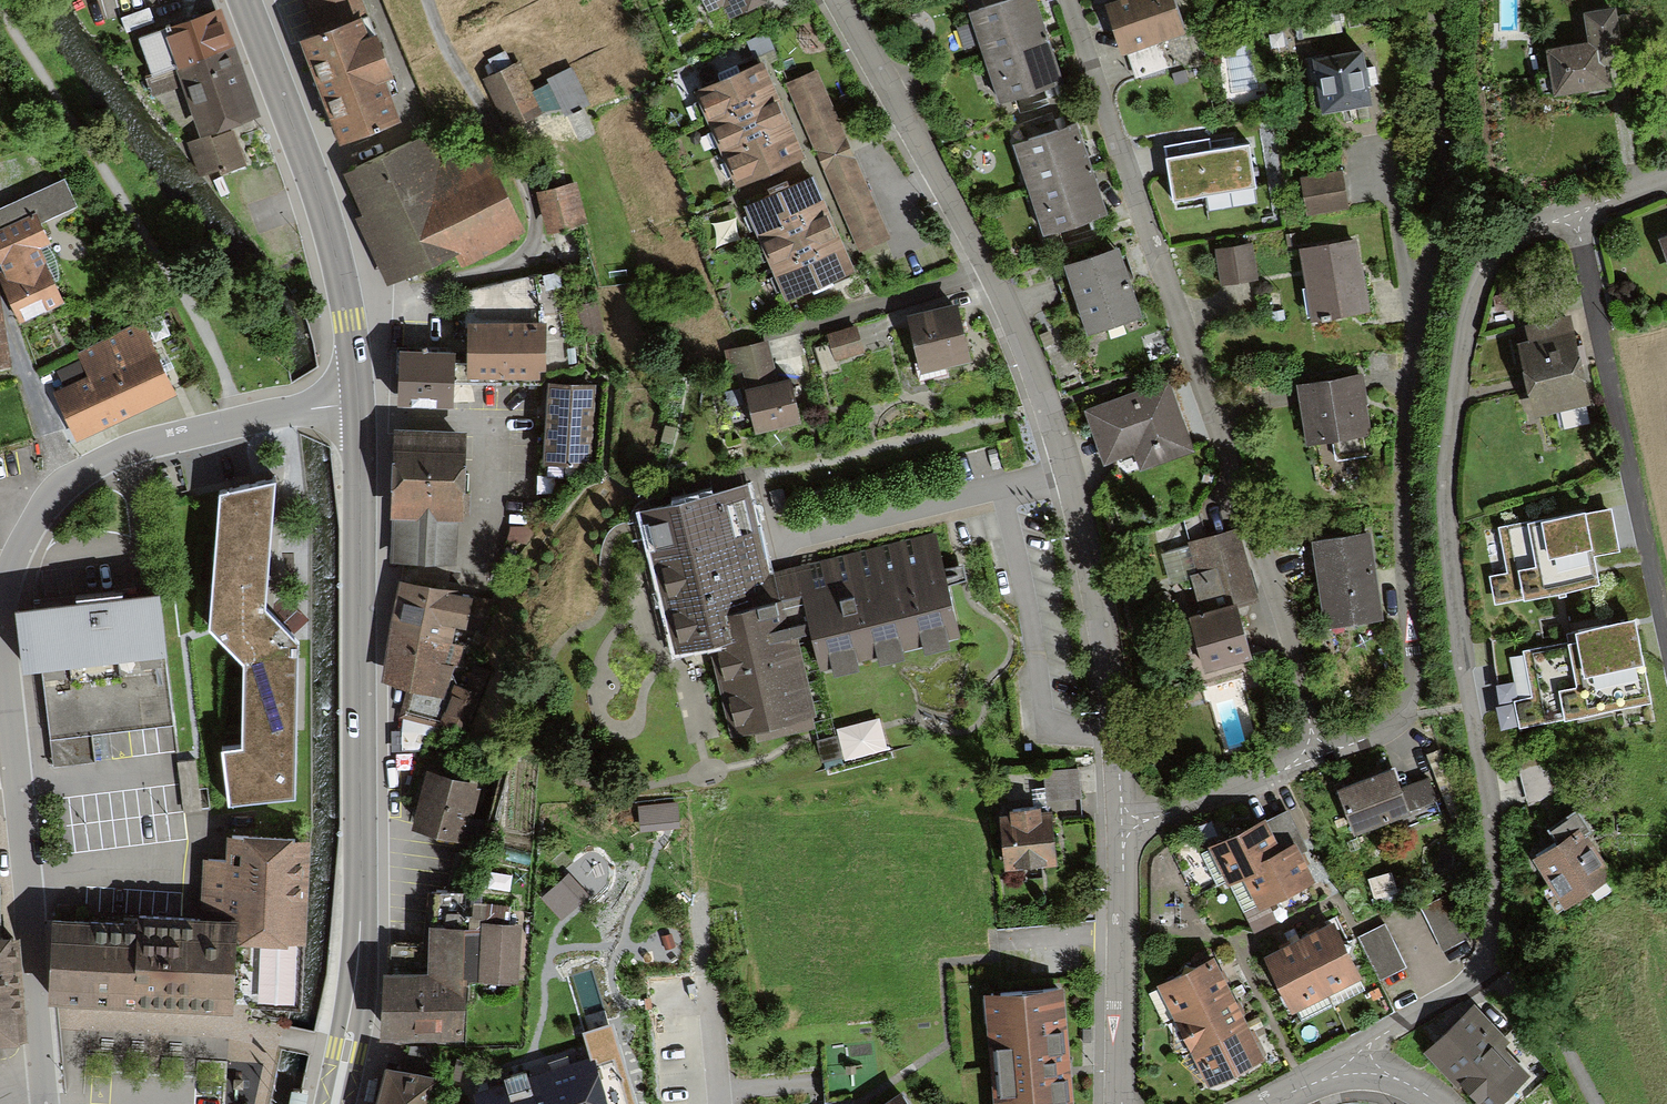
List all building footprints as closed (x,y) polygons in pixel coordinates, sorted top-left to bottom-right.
[(396,117),(356,0),(310,0),(319,26),(303,31),(339,136),(396,117)] [(710,11),(723,4),(729,16),(762,0),(704,0),(710,11)] [(1046,36),(1034,0),(1010,0),(970,13),(985,56),(1046,36)] [(1174,0),(1117,0),(1106,4),(1123,55),(1127,54),(1163,42),(1185,35),(1174,0)] [(150,24),(144,7),(115,17),(120,34),(150,24)] [(176,66),(227,48),(213,9),(136,36),(149,75),(176,66)] [(1584,17),(1588,45),(1546,52),(1554,100),(1612,91),(1607,58),(1623,55),(1616,11),(1584,17)] [(1046,36),(985,56),(1000,104),(1062,82),(1046,36)] [(1163,42),(1127,54),(1134,78),(1171,67),(1163,42)] [(250,114),(227,48),(176,66),(199,132),(250,114)] [(1372,107),(1363,50),(1311,58),(1320,115),(1372,107)] [(695,92),(709,124),(778,94),(764,62),(695,92)] [(519,64),(484,82),(509,131),(544,114),(542,110),(533,91),(519,64)] [(571,67),(547,79),(549,83),(533,91),(542,110),(562,110),(566,117),(590,105),(571,67)] [(888,236),(816,71),(788,83),(860,248),(888,236)] [(709,124),(722,154),(790,123),(778,94),(709,124)] [(805,157),(790,123),(722,154),(738,188),(805,157)] [(1029,190),(1091,168),(1077,124),(1015,145),(1029,190)] [(240,166),(227,129),(183,145),(196,181),(240,166)] [(438,167),(423,136),(340,175),(391,284),(466,249),(470,257),(520,234),(479,147),(438,167)] [(1250,144),(1213,151),(1211,139),(1163,148),(1172,202),(1258,187),(1250,144)] [(1091,168),(1029,190),(1045,234),(1107,213),(1091,168)] [(1347,207),(1341,171),(1301,178),(1307,214),(1347,207)] [(746,205),(759,236),(826,208),(812,177),(746,205)] [(33,221),(69,206),(59,182),(0,207),(0,235),(33,221)] [(573,183),(538,193),(550,233),(585,223),(573,183)] [(759,236),(773,270),(841,239),(826,208),(759,236)] [(16,321),(59,303),(36,250),(44,246),(33,221),(0,235),(0,284),(16,321)] [(855,271),(841,239),(773,270),(786,301),(855,271)] [(1358,241),(1300,249),(1310,318),(1368,310),(1358,241)] [(1253,244),(1216,249),(1220,284),(1258,279),(1253,244)] [(1117,248),(1064,267),(1088,335),(1141,316),(1117,248)] [(957,305),(905,319),(920,374),(972,360),(957,305)] [(1577,318),(1525,327),(1537,395),(1589,386),(1577,318)] [(864,351),(856,324),(829,332),(837,359),(864,351)] [(545,325),(468,325),(467,379),(544,379),(545,325)] [(72,357),(83,379),(105,424),(169,394),(137,327),(72,357)] [(779,382),(770,340),(726,350),(731,373),(744,371),(757,433),(801,423),(791,379),(779,382)] [(455,354),(396,354),(395,406),(453,409),(455,354)] [(1362,378),(1299,387),(1307,446),(1332,443),(1334,462),(1367,458),(1364,437),(1370,437),(1362,378)] [(70,441),(105,424),(83,379),(49,395),(70,441)] [(1169,381),(1084,411),(1104,467),(1135,457),(1139,469),(1194,449),(1169,381)] [(597,388),(547,386),(545,423),(544,464),(594,465),(597,388)] [(468,432),(397,430),(392,561),(454,563),(455,519),(465,519),(468,432)] [(277,476),(218,489),(207,626),(244,662),(240,745),(222,746),(229,805),(298,797),(300,675),(300,639),(268,608),(276,503),(277,476)] [(693,502),(639,515),(674,657),(708,649),(728,734),(750,729),(753,741),(819,725),(797,636),(811,633),(820,669),(832,666),(835,676),(859,670),(858,663),(879,657),(880,664),(903,658),(902,651),(923,646),(925,653),(947,648),(945,640),(959,636),(933,534),(786,571),(772,575),(750,488),(693,502)] [(1499,599),(1596,580),(1591,554),(1617,549),(1609,508),(1486,532),(1499,599)] [(1200,615),(1239,605),(1258,600),(1239,530),(1189,543),(1196,572),(1189,575),(1200,615)] [(1368,535),(1312,543),(1325,626),(1381,618),(1368,535)] [(400,583),(381,683),(407,688),(399,717),(404,719),(434,727),(463,733),(485,669),(466,663),(461,679),(454,678),(462,647),(451,644),(456,631),(464,633),(470,612),(474,597),(400,583)] [(150,592),(10,608),(17,667),(37,664),(49,767),(86,763),(83,732),(165,722),(150,592)] [(1200,615),(1191,617),(1205,673),(1252,659),(1239,605),(1200,615)] [(1650,691),(1633,620),(1574,634),(1576,642),(1530,653),(1545,716),(1650,691)] [(404,719),(402,731),(392,731),(391,752),(419,751),(434,727),(404,719)] [(1077,790),(1076,764),(1042,766),(1043,791),(1077,790)] [(1391,765),(1337,784),(1353,829),(1432,802),(1423,778),(1398,787),(1391,765)] [(487,786),(427,771),(412,832),(472,847),(487,786)] [(1563,830),(1533,848),(1565,899),(1609,872),(1580,826),(1589,821),(1577,802),(1554,816),(1563,830)] [(1287,805),(1263,816),(1278,847),(1293,840),(1302,836),(1287,805)] [(1045,812),(997,814),(1000,865),(1048,862),(1045,812)] [(1242,865),(1278,847),(1263,816),(1212,841),(1227,872),(1242,865)] [(199,861),(197,923),(222,924),(222,935),(296,937),(299,841),(224,838),(223,862),(199,861)] [(1293,840),(1278,847),(1242,865),(1258,896),(1309,872),(1293,840)] [(569,874),(541,898),(562,921),(590,897),(569,874)] [(1237,890),(1249,922),(1263,917),(1251,885),(1237,890)] [(1466,938),(1444,893),(1418,905),(1439,950),(1466,938)] [(222,924),(197,923),(187,923),(68,919),(60,918),(46,918),(43,1000),(74,1002),(219,1007),(222,935),(222,924)] [(1336,920),(1302,936),(1325,984),(1359,968),(1336,920)] [(1403,962),(1383,920),(1359,931),(1380,973),(1403,962)] [(478,982),(517,985),(521,925),(482,923),(481,931),(478,982)] [(429,929),(429,946),(391,945),(390,978),(385,978),(383,1038),(461,1041),(463,982),(464,930),(429,929)] [(481,931),(464,930),(463,982),(478,982),(481,931)] [(1291,1000),(1325,984),(1302,936),(1268,953),(1291,1000)] [(19,1035),(8,938),(0,939),(0,1037),(19,1035)] [(1162,982),(1178,1014),(1229,988),(1213,956),(1162,982)] [(1178,1014),(1194,1046),(1246,1020),(1229,988),(1178,1014)] [(985,1010),(993,1103),(1071,1103),(1069,1080),(1062,1003),(985,1010)] [(1424,1045),(1478,1103),(1492,1103),(1530,1070),(1470,1004),(1424,1045)] [(1262,1052),(1246,1020),(1194,1046),(1211,1078),(1262,1052)] [(469,1088),(474,1103),(639,1103),(613,1023),(582,1033),(587,1049),(469,1088)] [(384,1070),(376,1103),(433,1103),(438,1083),(384,1070)] [(903,1094),(888,1103),(910,1103),(903,1094)]
